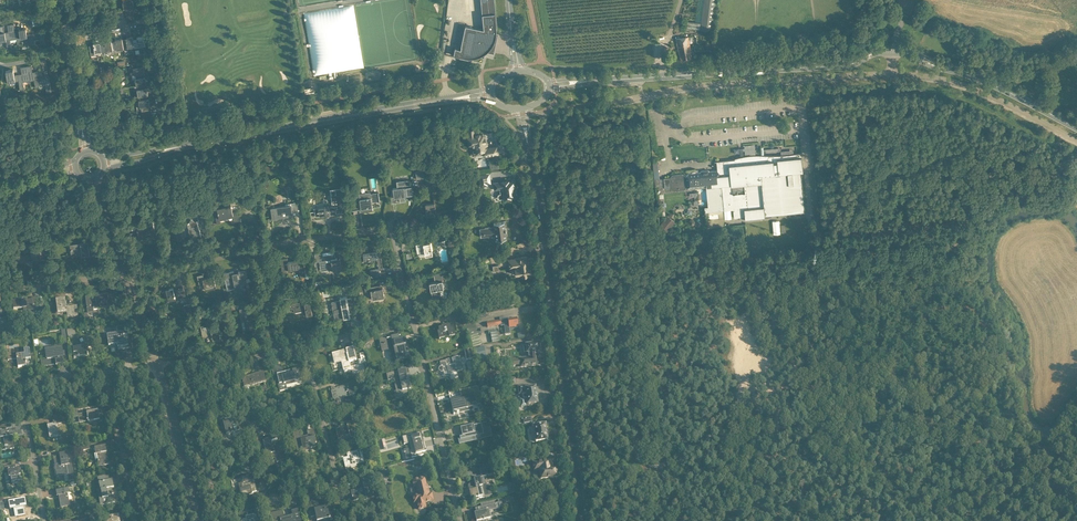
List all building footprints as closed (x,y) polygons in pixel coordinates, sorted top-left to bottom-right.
[(123,1),(123,3),(124,8),(125,8),(132,7),(134,6),(133,1),(133,0),(124,0),(124,1),(123,1)] [(453,54),(460,56),(460,57),(470,59),(470,57),(472,57),(474,57),(476,56),(478,56),(479,55),(484,57),(485,53),(486,51),(487,51),(491,31),(492,31),(496,32),(496,31),(496,30),(496,29),(496,28),(496,27),(493,0),(481,0),(484,29),(465,25),(461,46),(461,49),(455,47),(454,54),(453,54)] [(716,0),(704,0),(700,30),(711,31),(716,0)] [(355,7),(301,15),(313,75),(365,66),(355,7)] [(14,23),(7,24),(7,25),(8,25),(9,31),(10,39),(17,38),(17,42),(18,44),(18,45),(18,46),(22,45),(21,41),(19,29),(15,30),(14,24),(15,24),(14,23)] [(0,26),(0,41),(6,40),(7,43),(7,46),(7,47),(12,47),(10,39),(9,31),(5,32),(5,31),(4,26),(4,25),(0,26)] [(26,28),(19,29),(21,41),(22,41),(22,40),(26,40),(27,40),(26,34),(27,34),(26,28)] [(27,34),(26,34),(27,40),(28,43),(28,47),(31,46),(30,43),(34,42),(34,41),(34,39),(39,38),(40,41),(40,43),(40,44),(46,43),(46,42),(45,36),(44,32),(39,32),(27,34)] [(133,38),(135,46),(135,49),(139,49),(140,51),(144,50),(146,50),(146,44),(144,34),(139,35),(137,36),(137,37),(133,38)] [(122,40),(124,48),(124,49),(128,48),(128,50),(135,49),(135,46),(133,38),(133,36),(128,37),(126,37),(126,39),(122,40)] [(691,54),(689,36),(676,38),(681,61),(692,59),(691,54)] [(112,41),(111,41),(113,52),(123,51),(123,48),(124,48),(122,40),(122,38),(117,39),(115,39),(115,41),(112,41)] [(101,43),(100,43),(102,51),(107,51),(107,53),(109,55),(113,54),(113,52),(111,41),(111,40),(106,41),(104,41),(104,43),(101,43)] [(94,44),(89,45),(91,55),(96,54),(96,52),(100,52),(102,52),(102,51),(100,43),(101,43),(100,41),(95,42),(93,43),(94,44)] [(134,63),(132,63),(132,65),(134,67),(135,74),(136,74),(143,73),(145,73),(144,67),(143,66),(142,66),(141,62),(136,62),(134,63)] [(31,65),(27,66),(30,80),(34,79),(35,83),(36,86),(35,87),(40,86),(39,85),(37,71),(36,71),(32,71),(31,65),(32,65),(31,65)] [(22,73),(18,74),(19,80),(20,89),(24,89),(24,88),(24,85),(23,81),(29,80),(30,80),(27,66),(21,67),(22,73)] [(13,68),(6,70),(8,82),(15,81),(19,80),(18,74),(14,74),(13,68)] [(43,69),(37,71),(39,85),(46,84),(47,88),(46,88),(47,90),(47,91),(47,92),(51,91),(49,75),(48,75),(44,76),(43,70),(44,70),(43,69)] [(135,74),(132,74),(133,78),(135,78),(136,85),(137,85),(145,83),(146,83),(146,78),(145,76),(144,77),(143,73),(136,74),(135,74)] [(138,92),(135,92),(135,96),(138,96),(139,96),(146,95),(148,94),(147,89),(147,87),(145,87),(145,84),(145,83),(137,85),(138,89),(137,89),(138,92)] [(139,103),(136,103),(138,111),(142,110),(141,107),(148,106),(150,105),(149,100),(149,98),(147,99),(146,95),(139,96),(140,100),(139,100),(139,103)] [(469,136),(468,136),(469,144),(471,143),(475,143),(476,149),(477,152),(479,152),(484,151),(484,154),(484,156),(491,155),(499,154),(498,146),(490,147),(486,148),(486,146),(487,146),(487,141),(485,141),(485,137),(483,137),(483,134),(480,134),(480,133),(476,134),(476,135),(475,135),(474,129),(469,130),(469,136)] [(712,144),(713,155),(735,154),(734,142),(712,144)] [(670,177),(664,178),(665,188),(671,187),(674,190),(684,188),(686,186),(689,188),(704,187),(706,188),(708,206),(704,207),(705,215),(707,215),(707,219),(708,228),(725,226),(723,210),(733,209),(734,217),(741,217),(741,218),(765,216),(764,214),(771,214),(799,211),(805,211),(801,171),(803,171),(801,156),(794,157),(781,158),(780,155),(781,155),(780,155),(777,155),(774,155),(771,155),(768,155),(764,155),(763,155),(764,155),(764,161),(760,161),(759,155),(760,155),(755,155),(754,155),(753,155),(752,155),(751,155),(750,155),(749,155),(747,155),(746,155),(745,156),(744,156),(743,156),(744,156),(744,159),(740,159),(739,157),(740,157),(739,157),(735,158),(735,159),(719,161),(717,163),(717,170),(710,171),(708,170),(701,170),(700,172),(698,172),(696,169),(695,170),(688,170),(688,173),(683,174),(682,173),(672,174),(670,177)] [(407,195),(413,194),(412,185),(409,186),(408,179),(397,181),(397,186),(397,187),(391,188),(392,192),(393,192),(394,197),(394,198),(399,197),(400,201),(406,200),(405,196),(405,194),(407,194),(407,195)] [(501,181),(494,182),(495,189),(500,189),(501,194),(499,194),(498,195),(498,197),(500,198),(504,198),(504,199),(505,199),(511,198),(512,198),(512,197),(511,197),(516,196),(517,196),(516,196),(517,196),(516,196),(516,190),(515,186),(515,185),(514,180),(509,180),(509,179),(508,179),(504,180),(502,180),(501,180),(501,181)] [(434,202),(425,204),(426,208),(427,215),(432,214),(436,214),(435,208),(440,207),(438,196),(439,196),(438,184),(437,184),(432,185),(434,202)] [(324,207),(314,208),(315,211),(315,212),(316,216),(325,215),(326,215),(327,215),(327,214),(328,214),(328,215),(330,215),(330,214),(340,213),(340,211),(346,210),(347,210),(346,206),(343,187),(336,188),(338,205),(332,205),(329,206),(329,205),(327,206),(326,206),(324,206),(324,207)] [(373,210),(372,202),(379,201),(378,192),(376,192),(370,193),(370,192),(359,193),(359,195),(351,196),(352,203),(358,202),(358,201),(360,200),(361,211),(373,210)] [(691,201),(692,205),(699,204),(698,192),(690,192),(690,196),(695,196),(696,200),(691,201)] [(272,208),(273,219),(280,218),(280,217),(293,215),(296,214),(303,213),(302,208),(301,203),(301,201),(294,202),(285,204),(286,206),(272,208)] [(231,205),(217,208),(219,216),(219,218),(220,218),(233,215),(235,224),(242,222),(239,211),(233,212),(231,205)] [(198,224),(196,213),(188,215),(189,221),(187,221),(189,227),(181,228),(181,229),(177,230),(179,238),(184,237),(183,235),(190,234),(190,235),(191,238),(192,237),(193,241),(197,240),(196,239),(204,237),(203,233),(201,233),(200,228),(202,228),(201,223),(198,224)] [(673,226),(676,220),(668,215),(664,222),(673,226)] [(480,228),(479,228),(479,229),(480,229),(480,236),(481,237),(485,236),(495,235),(496,238),(496,239),(501,238),(501,239),(502,239),(502,238),(503,238),(507,238),(507,237),(506,231),(506,227),(505,227),(504,221),(499,221),(498,221),(498,222),(494,222),(493,222),(494,223),(494,227),(490,227),(485,227),(485,228),(484,228),(480,228)] [(145,227),(137,229),(138,234),(146,233),(146,234),(147,233),(150,232),(152,239),(153,242),(158,240),(157,238),(156,231),(157,230),(156,226),(154,227),(153,223),(150,224),(145,225),(145,227)] [(436,241),(447,239),(445,233),(435,236),(436,241)] [(16,259),(16,260),(17,262),(33,260),(41,259),(41,258),(39,240),(30,241),(32,253),(16,255),(16,259)] [(89,248),(88,241),(80,242),(81,244),(71,245),(73,254),(82,253),(82,256),(90,254),(89,250),(90,250),(90,248),(89,248)] [(433,254),(431,242),(417,244),(418,252),(424,251),(425,255),(430,254),(433,254)] [(360,253),(359,253),(359,255),(360,256),(359,256),(360,258),(361,257),(364,257),(364,259),(368,259),(370,259),(377,258),(377,257),(379,257),(381,257),(380,252),(377,252),(376,252),(376,251),(369,252),(368,252),(367,248),(368,248),(367,247),(368,247),(368,246),(365,246),(365,247),(363,247),(362,247),(360,247),(360,248),(361,248),(360,248),(361,249),(361,253),(360,253)] [(322,252),(314,253),(315,260),(316,261),(319,261),(320,265),(327,264),(327,267),(328,270),(333,269),(334,270),(334,271),(335,271),(336,272),(337,272),(338,272),(339,272),(340,271),(341,270),(341,269),(342,268),(341,265),(345,264),(345,262),(344,256),(343,252),(343,249),(338,249),(339,257),(335,258),(334,250),(333,250),(322,252)] [(528,265),(528,263),(529,263),(529,258),(527,259),(527,256),(517,257),(517,258),(507,259),(509,268),(515,268),(515,269),(515,272),(516,275),(520,274),(521,276),(523,275),(523,276),(527,276),(527,275),(529,274),(529,273),(532,272),(530,265),(528,265)] [(305,276),(306,276),(304,264),(303,258),(288,261),(287,257),(280,259),(282,271),(290,269),(290,268),(299,266),(300,270),(299,270),(301,277),(302,279),(306,279),(305,276)] [(371,269),(371,270),(371,272),(371,275),(372,277),(385,275),(384,268),(383,268),(382,268),(381,268),(379,268),(376,269),(371,270),(371,269)] [(234,270),(224,273),(227,289),(241,286),(240,283),(247,282),(247,281),(246,278),(246,273),(245,270),(245,269),(243,270),(240,270),(238,270),(238,271),(234,272),(234,270)] [(430,282),(429,282),(431,290),(432,290),(433,296),(438,295),(441,295),(439,289),(444,288),(442,280),(442,277),(441,272),(434,273),(435,279),(436,281),(430,282)] [(197,275),(190,277),(191,281),(192,280),(193,286),(206,283),(209,292),(214,291),(215,297),(220,295),(214,273),(203,275),(202,274),(197,275)] [(354,284),(344,286),(345,293),(356,291),(354,284)] [(381,288),(380,284),(365,287),(365,291),(371,290),(372,298),(373,298),(373,300),(377,299),(376,298),(384,296),(383,287),(381,288)] [(186,296),(183,287),(173,290),(173,288),(173,287),(166,289),(169,300),(186,296)] [(109,299),(108,292),(96,293),(96,294),(92,294),(92,292),(86,293),(88,308),(88,312),(99,311),(98,305),(107,304),(108,304),(107,299),(109,299)] [(337,298),(324,300),(327,319),(335,318),(341,317),(343,316),(346,316),(350,315),(353,314),(352,309),(349,309),(348,306),(349,306),(353,305),(351,297),(347,298),(347,296),(340,297),(340,299),(340,300),(337,300),(337,298)] [(39,304),(38,297),(32,298),(32,299),(26,300),(26,299),(24,300),(23,299),(22,300),(13,301),(14,309),(27,308),(27,304),(32,303),(33,304),(39,304)] [(66,307),(65,298),(56,300),(58,313),(67,312),(67,317),(78,316),(77,305),(66,307)] [(306,315),(307,315),(308,319),(315,317),(314,312),(312,312),(312,310),(311,305),(309,299),(304,300),(304,303),(301,304),(301,301),(288,304),(289,309),(294,308),(295,312),(296,312),(296,311),(296,312),(302,311),(301,310),(305,309),(306,315)] [(252,328),(251,319),(252,319),(251,311),(250,306),(240,307),(241,320),(242,320),(243,329),(245,329),(245,330),(253,328),(252,328)] [(489,322),(487,323),(488,327),(501,325),(501,326),(504,326),(505,331),(510,330),(515,329),(514,327),(518,326),(517,320),(517,319),(517,318),(516,318),(515,318),(509,319),(508,318),(508,317),(507,317),(500,319),(500,321),(496,321),(489,322)] [(0,319),(0,330),(1,330),(2,333),(8,332),(6,318),(0,319)] [(115,325),(102,327),(103,336),(107,335),(109,346),(118,344),(118,350),(129,348),(127,339),(126,335),(128,335),(125,328),(129,327),(127,322),(121,323),(122,328),(115,329),(115,325)] [(457,331),(464,329),(467,328),(466,324),(465,322),(463,322),(456,324),(457,331)] [(475,322),(466,324),(467,328),(468,330),(468,333),(469,333),(470,336),(473,347),(481,345),(475,322)] [(211,326),(210,323),(201,325),(202,331),(203,336),(212,334),(213,339),(221,337),(218,325),(211,326)] [(447,326),(447,325),(442,326),(442,327),(438,328),(439,331),(438,332),(439,339),(445,338),(444,337),(449,336),(449,337),(455,336),(453,328),(451,329),(450,325),(447,326)] [(500,342),(497,329),(488,331),(489,334),(491,334),(492,343),(500,342)] [(387,339),(380,341),(381,344),(381,345),(384,344),(384,345),(385,344),(388,343),(389,349),(391,349),(391,348),(397,347),(398,352),(399,355),(397,355),(398,361),(410,358),(409,352),(406,353),(405,348),(405,347),(408,347),(406,341),(405,341),(404,339),(403,339),(400,340),(399,338),(399,335),(392,337),(387,338),(387,339)] [(74,353),(73,353),(74,358),(78,358),(78,357),(80,357),(87,356),(86,348),(86,347),(88,346),(88,347),(95,346),(94,339),(94,336),(84,337),(85,344),(81,345),(81,347),(74,348),(74,353)] [(530,344),(526,345),(527,352),(527,353),(528,353),(528,354),(529,357),(529,358),(533,357),(533,355),(538,354),(538,351),(541,351),(539,343),(536,343),(530,344)] [(46,360),(42,360),(43,366),(49,365),(49,366),(52,366),(52,365),(54,365),(54,364),(56,363),(56,364),(60,364),(64,363),(63,355),(64,355),(65,355),(65,351),(63,351),(62,347),(60,347),(60,346),(54,347),(54,348),(52,349),(45,349),(46,360)] [(473,349),(475,356),(485,353),(484,346),(473,349)] [(343,352),(333,354),(333,355),(335,363),(341,362),(343,367),(350,366),(349,362),(356,361),(355,355),(353,348),(346,350),(346,351),(347,352),(343,353),(343,352)] [(467,360),(474,358),(471,348),(464,350),(467,360)] [(11,350),(7,351),(8,360),(9,360),(17,359),(18,367),(27,366),(26,363),(27,363),(27,361),(26,361),(26,360),(31,359),(29,349),(24,349),(25,354),(17,355),(12,356),(11,350)] [(520,359),(512,361),(513,365),(521,364),(521,363),(524,363),(525,366),(540,364),(540,363),(540,362),(540,359),(539,359),(539,357),(539,355),(538,354),(533,355),(533,357),(529,358),(520,359)] [(440,367),(439,369),(440,371),(441,372),(443,372),(444,375),(448,374),(449,375),(454,374),(457,373),(457,372),(463,370),(460,357),(452,359),(452,360),(448,362),(446,362),(446,361),(440,362),(440,363),(441,367),(440,367)] [(490,364),(483,366),(486,381),(490,380),(488,371),(491,370),(490,364)] [(281,365),(275,366),(277,374),(279,384),(280,384),(280,386),(284,385),(284,383),(284,384),(290,383),(295,382),(295,381),(301,380),(301,378),(299,371),(298,371),(297,369),(294,370),(289,371),(283,373),(281,365)] [(408,369),(387,374),(388,380),(389,380),(391,379),(391,380),(392,379),(395,378),(396,378),(396,381),(396,382),(399,391),(397,392),(398,398),(402,397),(408,396),(407,390),(408,390),(410,390),(409,389),(412,389),(410,383),(409,383),(408,378),(410,378),(409,375),(410,375),(408,369)] [(251,376),(242,378),(243,381),(242,381),(243,383),(244,382),(245,387),(246,390),(249,389),(248,386),(259,383),(265,382),(262,373),(256,374),(256,376),(251,377),(251,375),(250,375),(251,376)] [(354,395),(351,384),(337,388),(335,389),(335,387),(331,388),(334,400),(335,400),(335,402),(332,403),(334,410),(342,408),(342,407),(346,406),(344,397),(354,395)] [(519,395),(522,394),(522,400),(520,400),(521,407),(526,406),(526,404),(528,404),(528,405),(538,403),(536,386),(529,387),(529,384),(518,386),(519,395)] [(451,400),(450,400),(451,403),(453,409),(452,409),(453,411),(454,414),(457,414),(459,413),(460,413),(460,409),(461,409),(467,407),(467,409),(467,408),(467,410),(472,409),(473,409),(472,407),(472,406),(472,404),(472,403),(475,402),(476,402),(476,403),(476,405),(477,405),(481,404),(482,404),(478,386),(461,390),(461,391),(462,397),(461,397),(456,398),(453,399),(451,400)] [(77,409),(70,410),(71,418),(78,417),(80,423),(88,421),(89,422),(98,420),(98,422),(103,421),(102,416),(98,416),(98,414),(99,414),(98,410),(96,411),(78,414),(77,409)] [(245,409),(241,410),(243,418),(247,419),(250,419),(248,413),(246,414),(245,409)] [(460,439),(459,439),(460,443),(474,440),(473,436),(486,433),(490,432),(491,432),(489,422),(488,422),(487,416),(482,416),(484,423),(474,425),(473,425),(461,428),(462,436),(466,435),(466,437),(460,439)] [(50,438),(55,437),(58,437),(56,424),(63,423),(62,417),(53,419),(54,424),(48,426),(50,438)] [(238,424),(237,418),(223,421),(226,434),(232,433),(232,430),(236,429),(237,432),(236,432),(238,440),(246,438),(242,423),(238,424)] [(357,437),(354,422),(347,424),(347,426),(336,429),(338,439),(339,439),(339,438),(340,438),(342,438),(342,437),(345,437),(345,435),(349,434),(350,438),(357,437)] [(547,442),(547,440),(548,440),(546,424),(534,426),(536,442),(542,441),(542,442),(547,442)] [(0,431),(0,434),(1,437),(2,437),(4,437),(5,445),(5,446),(6,449),(8,449),(14,448),(12,439),(11,436),(13,435),(15,435),(17,434),(16,429),(14,429),(9,430),(8,430),(7,429),(6,429),(7,430),(1,431),(0,431)] [(317,443),(313,430),(307,431),(309,437),(305,438),(305,437),(302,438),(302,436),(301,431),(293,433),(297,451),(301,450),(301,449),(311,447),(311,448),(316,447),(315,444),(317,443)] [(408,436),(402,437),(404,445),(409,444),(410,451),(411,458),(423,455),(423,453),(425,452),(423,442),(421,432),(413,434),(412,434),(412,435),(409,436),(408,435),(408,436)] [(276,436),(263,441),(264,445),(265,447),(264,448),(266,450),(265,450),(266,453),(267,456),(266,456),(267,456),(272,454),(273,453),(276,461),(284,458),(282,446),(274,450),(273,447),(272,445),(271,442),(277,439),(276,436)] [(91,443),(77,445),(78,451),(80,451),(80,452),(84,451),(84,450),(92,449),(91,443)] [(101,446),(95,448),(96,454),(95,454),(96,460),(97,460),(99,466),(100,466),(105,465),(109,464),(109,466),(110,466),(107,454),(107,455),(107,453),(108,452),(107,452),(106,445),(101,446)] [(346,470),(351,468),(351,467),(357,466),(356,465),(365,462),(363,454),(364,453),(363,449),(350,452),(351,456),(343,458),(346,470)] [(534,462),(533,462),(533,466),(534,467),(534,471),(539,470),(540,470),(540,474),(541,475),(541,479),(542,479),(546,478),(548,478),(551,478),(557,477),(557,474),(557,472),(556,468),(554,469),(551,469),(551,468),(551,466),(551,465),(552,465),(551,460),(550,461),(550,460),(548,460),(548,459),(547,452),(546,452),(546,453),(533,454),(533,455),(534,462)] [(70,464),(67,453),(59,454),(60,454),(60,458),(54,459),(56,470),(57,475),(57,477),(69,475),(69,476),(74,475),(72,464),(70,464)] [(16,465),(5,466),(5,471),(8,470),(10,477),(11,477),(12,484),(16,484),(22,483),(20,475),(21,475),(19,468),(16,468),(16,465)] [(491,467),(483,470),(485,476),(493,474),(491,467)] [(364,488),(351,491),(351,492),(351,493),(352,496),(353,499),(353,500),(353,501),(366,498),(373,496),(372,493),(371,489),(371,488),(371,487),(375,487),(374,482),(382,480),(380,472),(371,475),(373,482),(373,484),(371,485),(370,485),(369,481),(370,481),(368,481),(362,483),(364,488)] [(242,497),(249,495),(249,494),(257,492),(253,475),(241,478),(243,483),(239,484),(242,497)] [(115,502),(112,491),(111,491),(111,488),(114,488),(113,480),(103,482),(102,476),(97,477),(98,483),(99,483),(100,490),(101,490),(102,499),(105,498),(106,504),(115,502)] [(468,486),(468,487),(469,488),(470,488),(470,489),(471,489),(471,490),(470,491),(472,500),(479,498),(479,497),(482,496),(491,494),(490,492),(489,489),(487,487),(483,488),(481,478),(481,477),(480,477),(474,479),(469,481),(470,481),(470,484),(469,484),(469,485),(468,485),(468,486)] [(424,478),(412,480),(414,488),(416,487),(416,488),(418,494),(413,496),(414,503),(417,502),(419,509),(426,508),(425,503),(434,501),(432,493),(429,494),(428,489),(428,486),(426,486),(424,478)] [(62,490),(56,491),(57,496),(59,496),(61,507),(61,508),(66,507),(70,506),(68,493),(69,493),(69,489),(64,489),(62,490)] [(475,513),(477,520),(488,520),(488,519),(490,518),(489,510),(496,509),(500,508),(502,507),(502,505),(507,504),(505,498),(498,500),(499,503),(495,504),(494,500),(493,501),(488,502),(489,505),(475,508),(476,513),(475,513)] [(16,500),(9,502),(10,509),(11,509),(14,508),(14,509),(17,508),(17,510),(17,511),(18,515),(18,516),(18,517),(25,516),(25,511),(24,511),(24,510),(24,509),(24,508),(24,507),(26,506),(27,506),(26,501),(25,500),(26,500),(25,499),(18,500),(16,500)] [(308,504),(309,509),(311,517),(316,516),(317,520),(319,520),(329,519),(330,518),(334,517),(333,511),(329,512),(328,513),(327,507),(319,509),(320,509),(317,510),(315,502),(308,504)] [(246,516),(247,516),(246,509),(238,510),(241,520),(261,520),(260,520),(259,517),(257,517),(257,516),(256,516),(255,516),(255,515),(247,517),(246,516)] [(270,513),(271,515),(272,520),(301,520),(299,516),(299,515),(298,510),(298,509),(293,510),(291,510),(292,515),(284,517),(283,517),(282,514),(283,514),(282,510),(278,512),(278,513),(277,513),(277,512),(270,513)]
